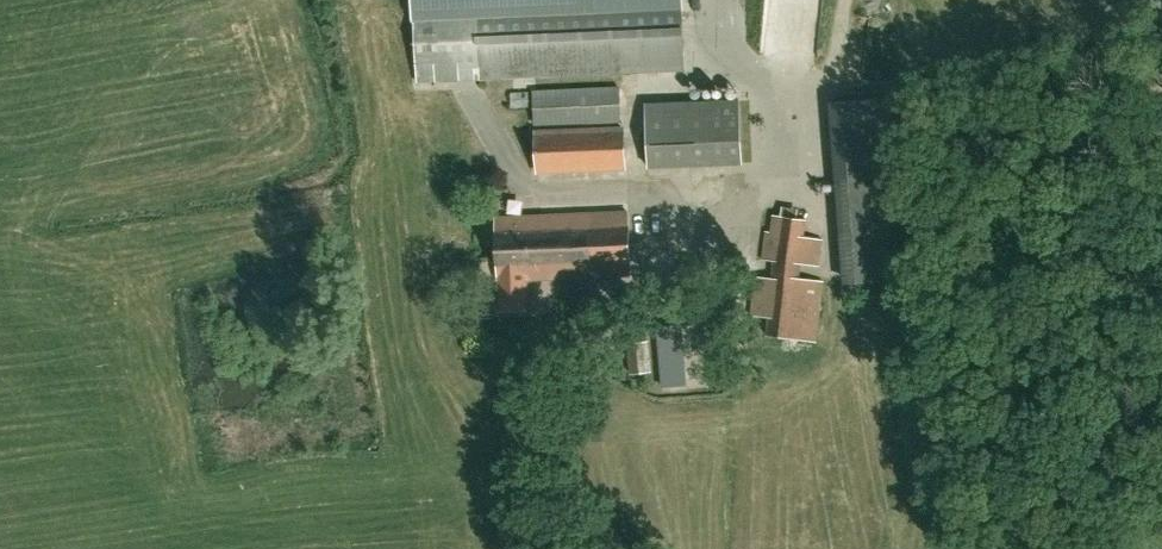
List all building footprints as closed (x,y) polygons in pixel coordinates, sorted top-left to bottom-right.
[(414,4),(417,82),(684,70),(682,0),(500,0),(414,4)] [(628,123),(626,88),(539,91),(540,126),(628,123)] [(742,160),(739,98),(645,102),(647,165),(742,160)] [(635,171),(634,147),(540,151),(541,174),(635,171)] [(892,283),(889,178),(858,179),(860,284),(892,283)] [(526,277),(630,273),(628,209),(497,214),(500,305),(527,304),(526,277)] [(820,264),(823,237),(805,235),(807,218),(773,213),(771,230),(765,230),(762,258),(773,259),(771,275),(756,274),(751,314),(768,316),(766,333),(810,339),(818,279),(800,275),(802,262),(820,264)] [(686,384),(686,377),(681,325),(657,327),(662,377),(663,387),(686,384)] [(630,372),(650,370),(648,339),(628,341),(630,372)]
